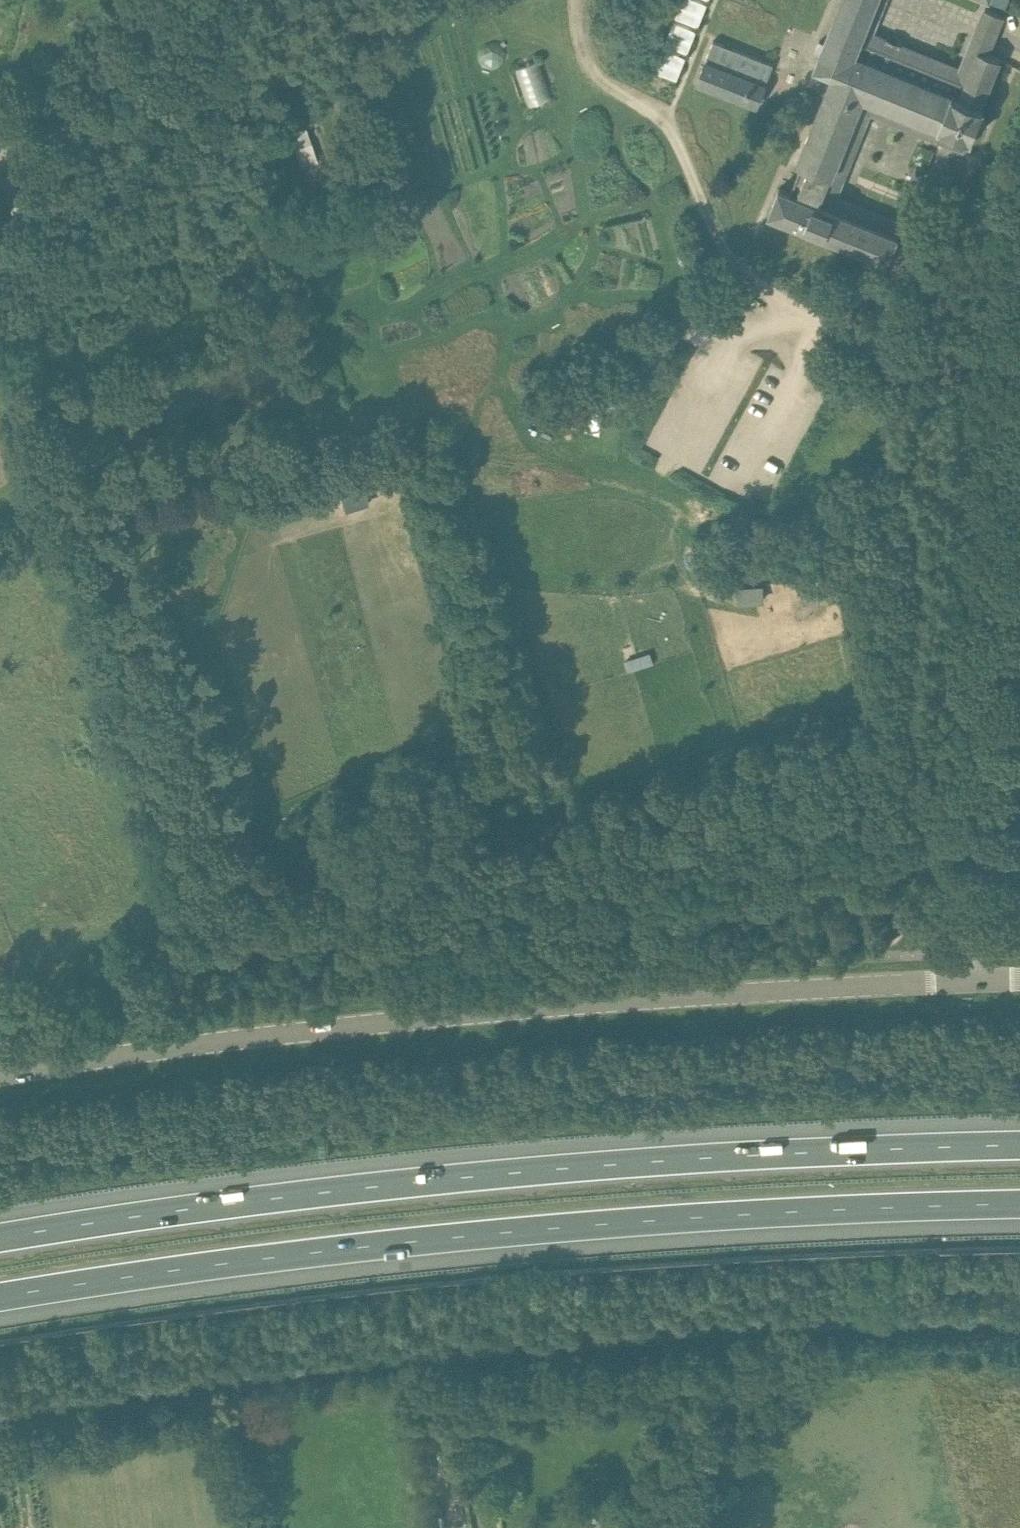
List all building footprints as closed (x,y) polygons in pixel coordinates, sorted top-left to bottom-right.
[(676,16),(699,25),(708,3),(700,0),(683,0),(676,16)] [(992,40),(975,33),(961,69),(900,45),(901,43),(886,38),(886,40),(871,34),(884,0),(842,0),(816,67),(834,74),(798,163),(802,164),(791,192),(780,188),(770,213),(869,253),(887,260),(902,223),(836,196),(870,111),(965,149),(969,138),(971,139),(975,129),(979,131),(985,129),(987,123),(985,117),(981,115),(985,106),(981,105),(1000,59),(987,53),(992,40)] [(1002,15),(985,8),(980,20),(997,27),(1002,15)] [(675,21),(666,43),(688,52),(697,30),(675,21)] [(774,64),(714,40),(697,83),(757,106),(774,64)] [(664,47),(655,70),(677,79),(686,57),(664,47)] [(537,58),(515,67),(530,105),(552,96),(537,58)] [(305,124),(289,131),(302,165),(319,158),(305,124)] [(344,508),(368,501),(364,487),(340,495),(344,508)] [(738,600),(762,599),(761,585),(737,586),(738,600)]
